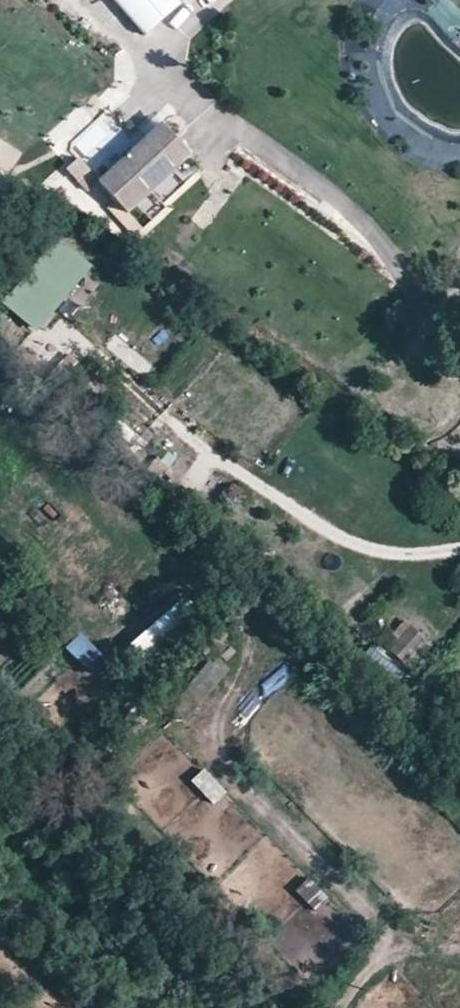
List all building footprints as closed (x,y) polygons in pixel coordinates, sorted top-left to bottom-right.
[(147,36),(187,0),(114,0),(147,36)] [(190,157),(162,125),(99,184),(89,172),(78,182),(88,194),(98,184),(127,215),(190,157)] [(29,206),(26,199),(17,203),(20,210),(29,206)] [(58,237),(1,302),(36,332),(93,267),(58,237)] [(114,333),(104,346),(143,377),(153,363),(114,333)] [(142,659),(198,615),(185,598),(129,643),(142,659)] [(392,652),(406,664),(428,640),(414,627),(392,652)] [(66,647),(89,669),(104,654),(80,632),(66,647)] [(209,656),(181,697),(199,710),(228,669),(209,656)] [(204,768),(191,780),(213,806),(227,794),(204,768)] [(318,910),(331,894),(308,876),(295,892),(318,910)]
